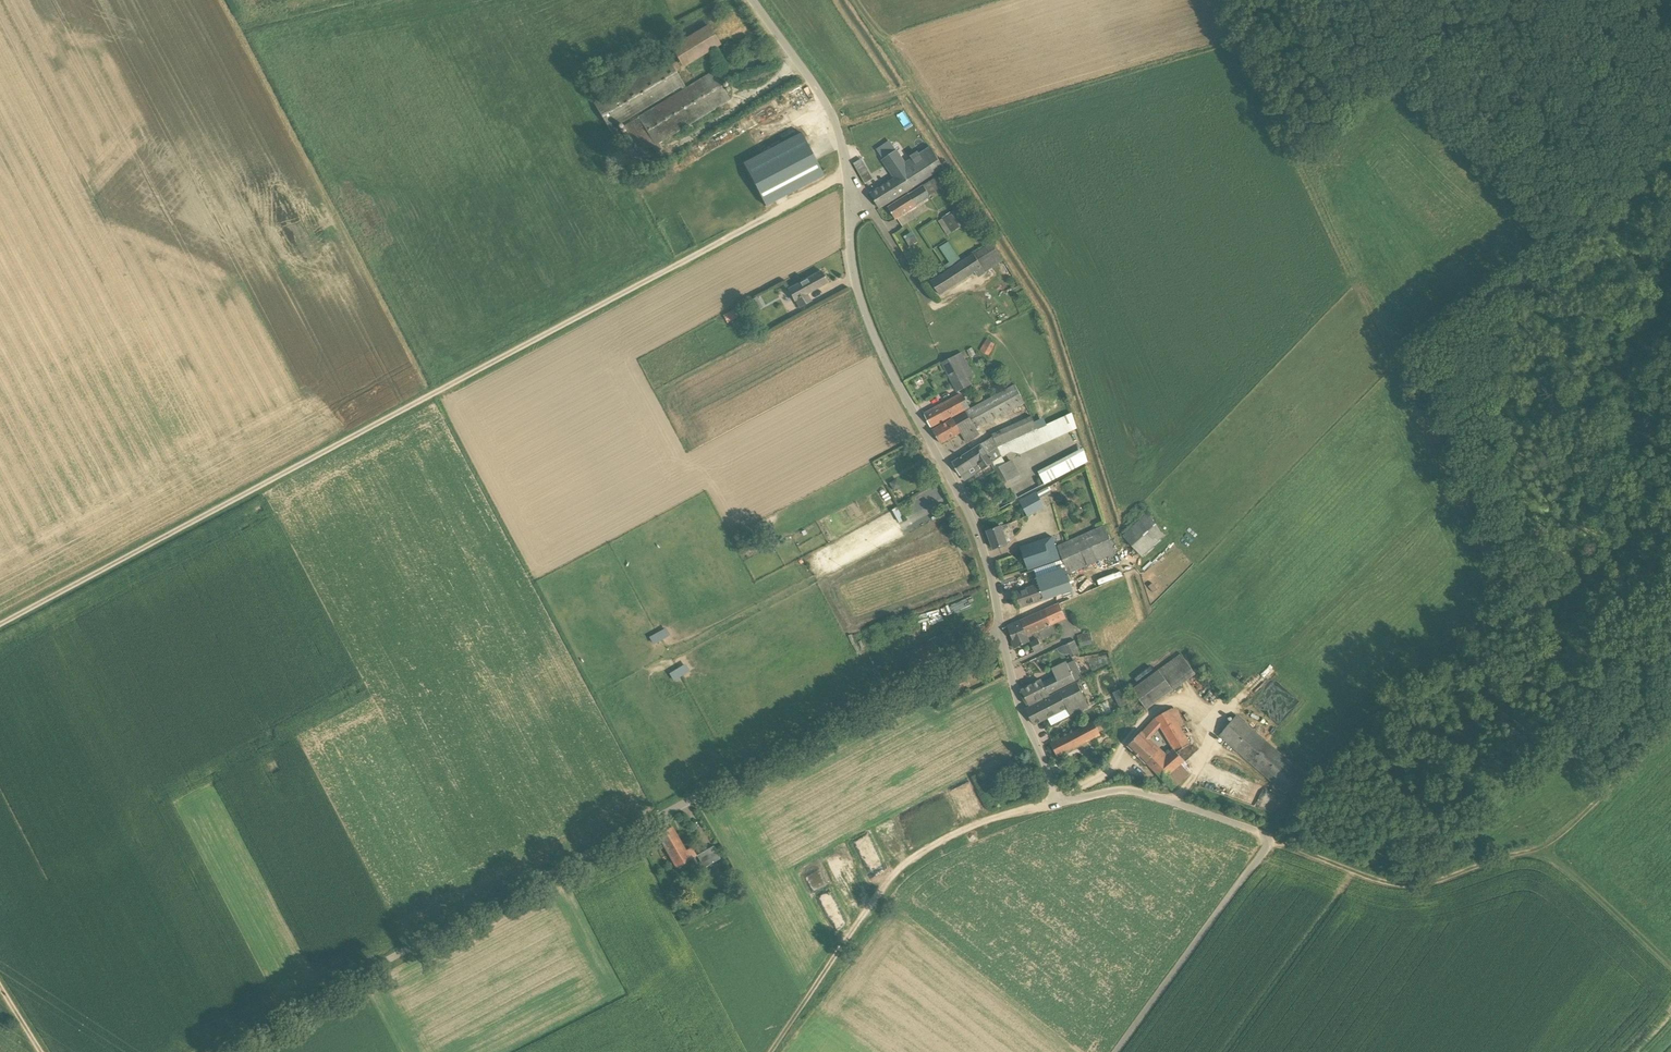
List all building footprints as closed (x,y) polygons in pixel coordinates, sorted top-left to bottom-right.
[(719,45),(714,37),(715,37),(709,26),(681,43),(673,48),(684,66),(692,61),(719,45)] [(644,148),(729,100),(713,71),(684,87),(669,60),(592,104),(606,129),(626,117),(635,133),(644,148)] [(765,206),(824,176),(802,133),(743,163),(765,206)] [(906,162),(901,155),(887,164),(896,179),(871,195),(880,209),(928,178),(944,168),(931,146),(906,162)] [(854,163),(865,183),(872,179),(873,179),(870,174),(862,159),(854,163)] [(931,197),(923,185),(888,208),(896,220),(931,197)] [(951,212),(942,217),(952,232),(960,227),(951,212)] [(912,231),(918,241),(924,238),(918,228),(912,231)] [(914,235),(906,240),(910,247),(918,242),(914,235)] [(944,266),(947,271),(962,261),(949,242),(940,248),(950,262),(944,266)] [(982,251),(992,267),(1003,260),(992,243),(981,250),(982,251)] [(979,277),(986,272),(974,254),(932,281),(939,295),(975,272),(979,277)] [(828,283),(822,272),(790,289),(800,306),(812,300),(808,293),(828,283)] [(741,315),(737,308),(723,315),(728,323),(741,315)] [(995,344),(987,339),(980,350),(988,355),(995,344)] [(959,353),(941,363),(958,392),(971,385),(968,378),(972,376),(959,353)] [(1024,402),(1015,384),(965,410),(977,429),(1024,402)] [(960,396),(925,415),(931,428),(967,408),(960,396)] [(966,413),(933,431),(941,444),(961,432),(965,439),(968,438),(970,441),(980,435),(966,413)] [(1072,413),(1058,419),(1065,435),(1077,429),(1072,413)] [(1032,416),(992,434),(994,438),(981,446),(986,453),(993,450),(998,447),(998,446),(1037,428),(1032,416)] [(981,446),(952,463),(960,476),(968,472),(971,477),(983,470),(993,463),(1002,457),(998,447),(993,450),(986,453),(981,446)] [(1079,454),(1040,475),(1045,484),(1084,464),(1079,454)] [(1012,461),(996,470),(1003,483),(1019,474),(1012,461)] [(895,478),(889,482),(893,489),(900,485),(895,478)] [(1036,493),(1020,502),(1027,515),(1044,506),(1036,493)] [(1165,534),(1146,515),(1123,537),(1141,557),(1165,534)] [(1115,552),(1104,525),(1057,546),(1069,573),(1115,552)] [(1012,526),(1003,529),(1002,527),(987,532),(994,550),(1008,545),(1006,539),(1015,536),(1012,526)] [(1053,537),(1021,548),(1029,570),(1060,560),(1053,537)] [(1020,608),(1064,593),(1071,591),(1063,568),(1057,571),(1055,565),(1034,571),(1039,585),(1015,593),(1020,608)] [(1065,617),(1060,607),(1008,627),(1012,638),(1065,617)] [(1067,621),(1065,617),(1012,638),(1016,649),(1031,643),(1028,636),(1067,621)] [(665,627),(648,636),(652,643),(668,634),(665,627)] [(954,647),(947,632),(899,657),(908,671),(954,647)] [(1091,632),(1078,635),(1081,646),(1093,643),(1091,632)] [(1038,639),(1031,643),(1034,652),(1043,648),(1038,639)] [(1074,641),(1066,645),(1071,657),(1079,653),(1074,641)] [(1192,675),(1177,657),(1158,670),(1132,689),(1146,709),(1173,689),(1192,675)] [(1083,678),(1075,660),(1067,664),(1067,663),(1052,669),(1056,677),(1043,684),(1041,681),(1022,691),(1029,706),(1076,681),(1083,678)] [(671,679),(689,671),(685,664),(668,671),(671,679)] [(960,679),(946,685),(950,694),(958,691),(957,690),(963,687),(960,679)] [(1078,684),(1027,710),(1035,725),(1067,708),(1071,716),(1089,706),(1078,684)] [(1181,765),(1185,761),(1177,752),(1190,744),(1171,711),(1157,717),(1128,747),(1146,764),(1146,763),(1147,764),(1171,789),(1188,772),(1181,765)] [(1239,716),(1220,735),(1283,793),(1303,774),(1239,716)] [(1100,735),(1094,723),(1051,744),(1057,757),(1100,735)] [(690,846),(683,849),(671,827),(659,834),(677,869),(697,858),(690,846)] [(714,845),(697,854),(704,867),(722,857),(714,845)]
